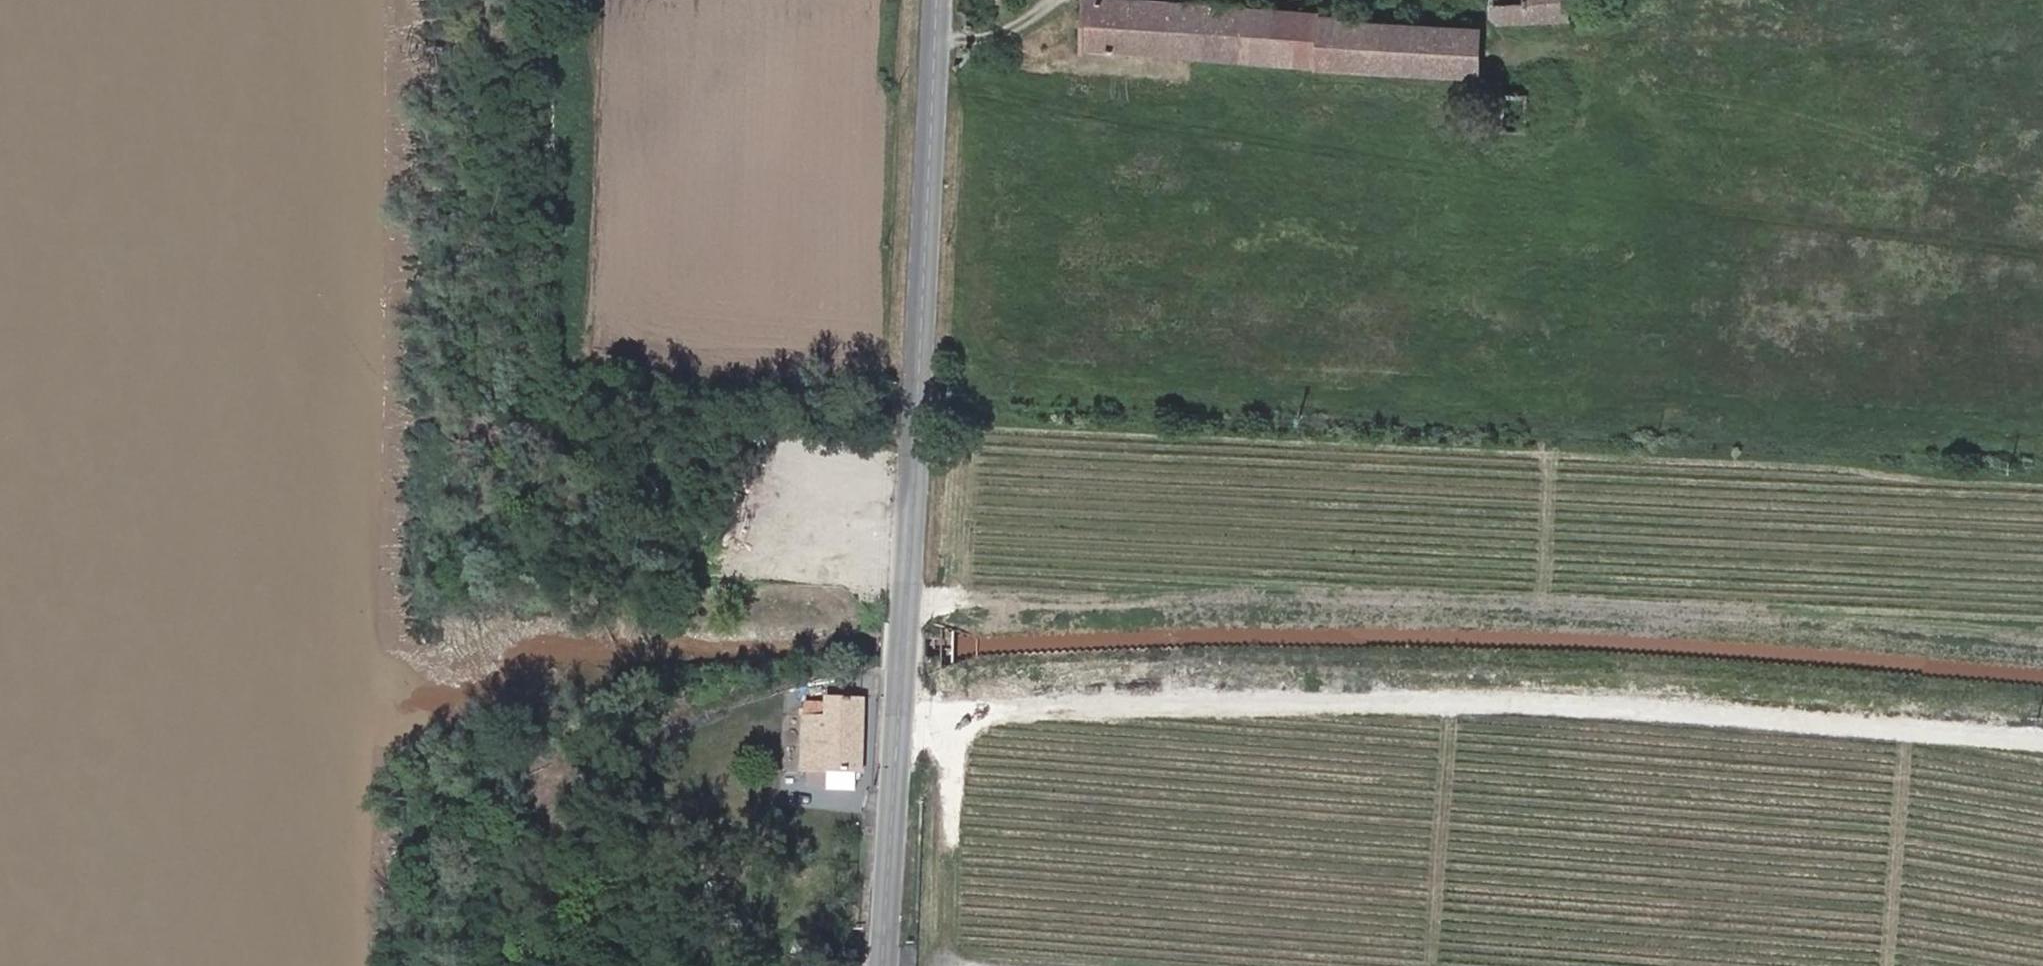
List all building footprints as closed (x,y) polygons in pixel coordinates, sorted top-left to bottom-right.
[(1494,24),(1500,30),(1570,23),(1568,0),(1493,0),(1494,24)] [(1273,11),(1087,1),(1082,57),(1479,81),(1482,31),(1341,20),(1273,11)] [(864,698),(828,697),(828,711),(804,711),(802,768),(825,770),(829,770),(854,770),(861,771),(864,698)] [(854,770),(829,770),(828,786),(854,787),(854,770)]
